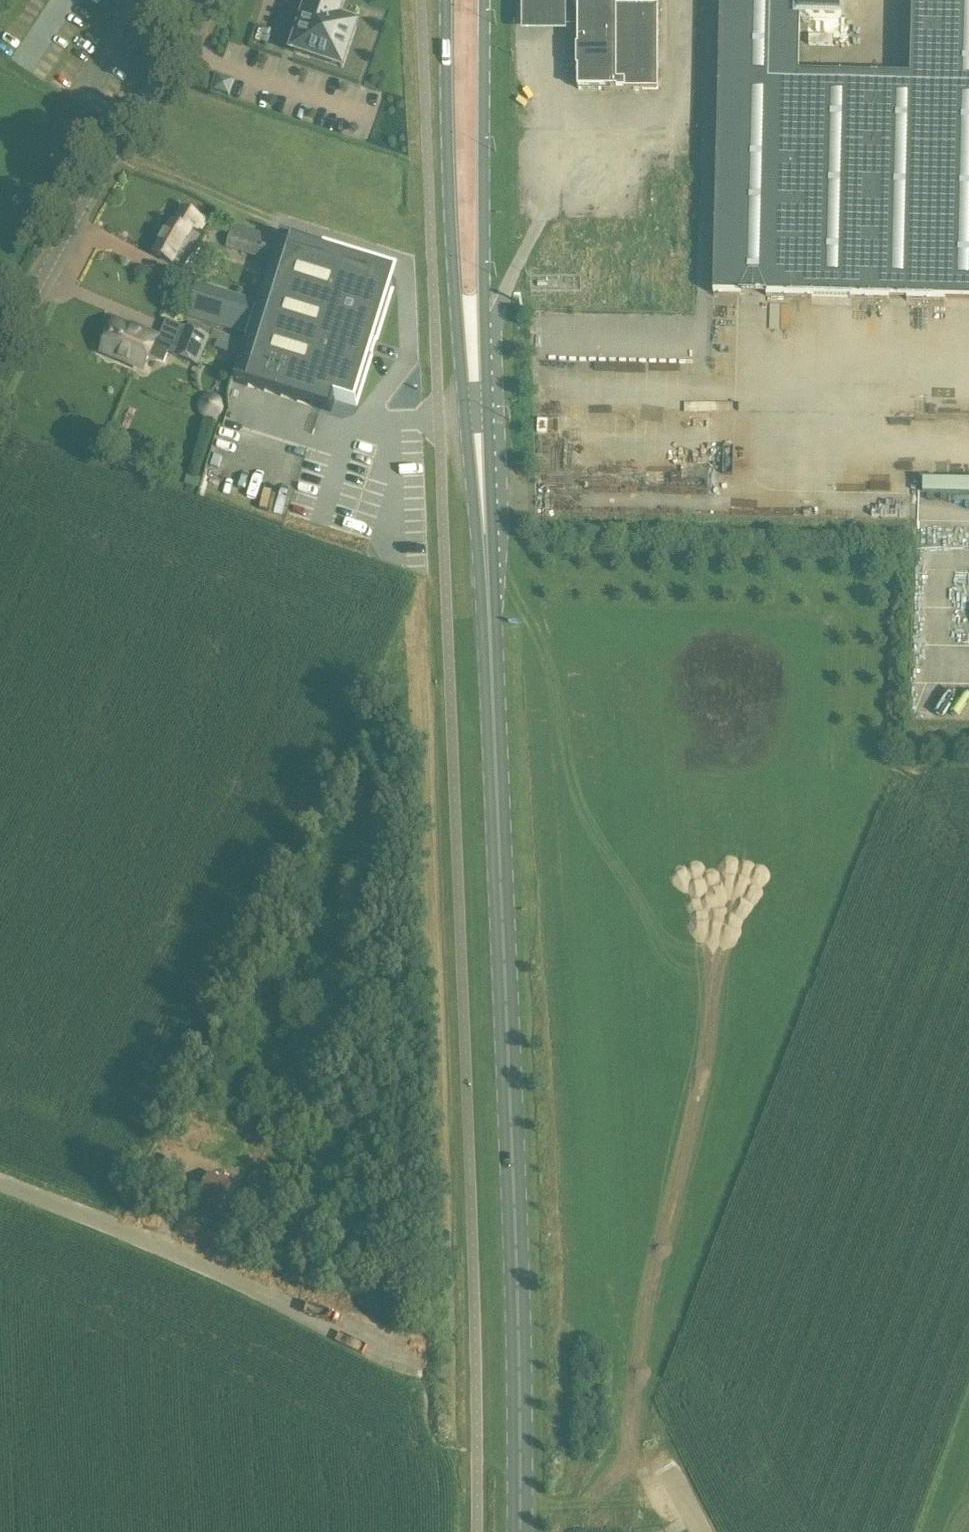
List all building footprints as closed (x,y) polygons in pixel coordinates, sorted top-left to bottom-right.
[(313,1),(295,54),(344,71),(358,29),(339,23),(347,0),(309,0),(313,1)] [(566,0),(522,0),(522,34),(566,34),(566,0)] [(608,0),(579,0),(579,92),(616,92),(616,81),(606,81),(607,6),(608,0)] [(841,0),(721,0),(714,297),(968,303),(968,0),(913,0),(911,81),(799,78),(801,19),(841,20),(841,0)] [(658,92),(658,7),(607,6),(606,81),(616,81),(616,92),(658,92)] [(157,257),(174,266),(184,272),(192,259),(195,260),(208,237),(203,235),(206,230),(205,229),(208,224),(184,211),(175,226),(174,225),(157,257)] [(227,249),(269,262),(277,237),(234,224),(227,249)] [(324,251),(280,237),(235,381),(331,411),(335,397),(357,405),(392,292),(376,287),(382,266),(325,248),(324,251)] [(246,335),(257,301),(197,283),(187,317),(246,335)] [(659,286),(659,297),(685,297),(686,286),(659,286)] [(711,325),(730,324),(729,299),(710,300),(711,325)] [(198,367),(210,338),(209,338),(212,331),(191,322),(179,350),(133,331),(133,332),(116,325),(104,355),(144,371),(149,359),(165,366),(169,354),(175,356),(174,358),(198,367)] [(217,331),(210,353),(231,360),(238,337),(217,331)] [(216,416),(219,404),(201,400),(199,412),(216,416)] [(723,441),(724,419),(716,419),(715,441),(723,441)] [(169,1177),(175,1161),(165,1157),(159,1173),(169,1177)] [(225,1206),(234,1184),(210,1174),(201,1195),(225,1206)]
